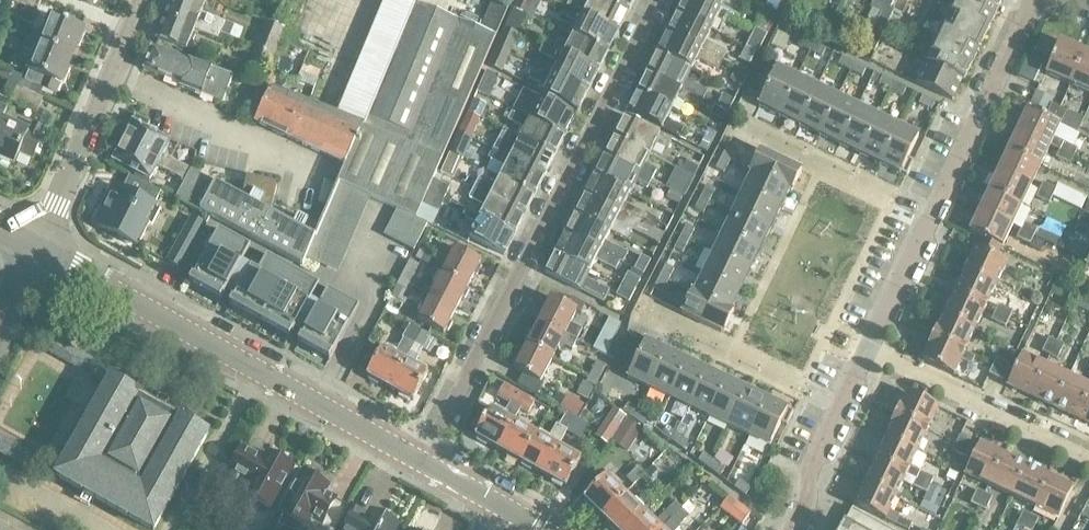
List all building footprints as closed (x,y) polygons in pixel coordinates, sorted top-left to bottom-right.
[(42,0),(11,0),(37,11),(42,0)] [(221,33),(226,22),(201,12),(206,0),(169,0),(167,6),(198,18),(196,23),(221,33)] [(531,0),(517,0),(514,7),(527,13),(532,0),(531,0)] [(618,31),(629,11),(607,0),(590,0),(588,5),(578,0),(570,0),(567,5),(618,31)] [(629,11),(634,0),(607,0),(629,11)] [(719,33),(729,14),(729,13),(703,0),(683,0),(677,12),(712,29),(712,30),(719,33)] [(729,13),(729,14),(739,19),(740,19),(739,18),(743,9),(727,1),(727,0),(703,0),(729,13)] [(777,12),(782,0),(767,0),(764,5),(765,5),(764,6),(777,12)] [(885,4),(875,0),(874,0),(870,7),(881,12),(885,4)] [(965,78),(1002,0),(955,0),(927,60),(965,78)] [(416,3),(364,126),(443,157),(508,8),(492,1),(480,29),(416,3)] [(871,34),(881,39),(895,9),(892,8),(885,4),(881,12),(881,13),(871,34)] [(574,33),(609,50),(618,31),(567,5),(562,15),(579,23),(574,33)] [(156,45),(180,54),(183,48),(187,49),(194,30),(219,39),(221,33),(196,23),(198,18),(167,6),(155,37),(159,38),(156,45)] [(755,27),(768,33),(768,34),(773,24),(770,23),(776,12),(777,12),(764,6),(757,19),(753,26),(755,27)] [(521,27),(527,13),(514,7),(508,21),(521,27)] [(706,41),(712,30),(712,29),(677,12),(667,31),(723,59),(727,51),(706,41)] [(32,39),(73,56),(83,29),(50,16),(44,33),(36,30),(32,39)] [(256,46),(275,53),(285,27),(266,20),(256,46)] [(768,33),(755,27),(750,40),(749,39),(746,46),(758,52),(761,45),(768,33)] [(718,69),(723,59),(667,31),(657,52),(692,69),(697,59),(718,69)] [(824,39),(841,48),(855,55),(859,47),(827,32),(824,39)] [(498,44),(509,50),(514,38),(502,33),(498,44)] [(564,52),(599,70),(609,50),(574,33),(568,44),(558,39),(554,48),(564,52)] [(881,39),(871,34),(865,47),(875,51),(881,39)] [(798,45),(810,51),(814,43),(802,37),(798,45)] [(26,77),(21,75),(16,86),(31,92),(35,85),(42,87),(55,93),(59,83),(61,84),(73,56),(32,39),(31,40),(27,38),(23,49),(35,54),(26,77)] [(1069,84),(1084,51),(1059,41),(1045,74),(1069,84)] [(826,48),(822,46),(814,43),(810,51),(822,57),(826,48)] [(509,50),(498,44),(489,64),(500,70),(509,50)] [(559,62),(553,72),(589,90),(599,70),(564,52),(554,48),(553,49),(543,44),(538,53),(559,62)] [(178,86),(223,103),(233,75),(188,59),(188,60),(179,56),(180,54),(156,45),(155,47),(151,45),(149,52),(150,52),(143,69),(179,83),(178,86)] [(275,53),(256,46),(249,63),(268,71),(275,53)] [(739,59),(750,65),(755,52),(758,53),(758,52),(746,46),(739,59)] [(1021,72),(1035,78),(1044,57),(1030,51),(1021,72)] [(1084,51),(1069,84),(1088,92),(1088,53),(1084,51)] [(647,72),(703,100),(708,91),(687,80),(692,69),(657,52),(647,72)] [(856,63),(842,56),(838,65),(852,72),(856,63)] [(927,60),(916,83),(952,100),(962,80),(964,81),(965,78),(927,60)] [(866,68),(856,63),(852,72),(862,76),(866,68)] [(730,80),(742,86),(749,73),(737,67),(730,80)] [(759,104),(780,115),(798,77),(777,67),(759,104)] [(12,96),(16,86),(21,75),(12,71),(3,92),(12,96)] [(487,71),(478,91),(489,96),(498,76),(487,71)] [(589,90),(553,72),(548,83),(531,74),(526,84),(578,111),(589,90)] [(637,92),(672,109),(677,98),(698,109),(703,100),(647,72),(637,92)] [(899,83),(883,76),(878,84),(895,92),(899,83)] [(819,88),(798,77),(780,115),(801,125),(819,88)] [(906,87),(899,83),(895,92),(902,96),(906,87)] [(16,86),(12,96),(10,100),(37,112),(43,98),(31,92),(28,91),(16,86)] [(840,98),(819,88),(801,125),(822,135),(840,98)] [(527,89),(521,101),(518,100),(514,109),(565,135),(575,115),(527,89)] [(256,122),(307,146),(344,165),(338,180),(417,218),(422,204),(423,205),(429,191),(434,179),(443,157),(364,126),(271,90),(256,122)] [(672,109),(637,92),(627,112),(679,138),(684,128),(666,119),(672,109)] [(728,112),(735,99),(723,93),(716,106),(727,111),(726,112),(728,112)] [(931,109),(935,101),(923,95),(919,104),(931,109)] [(468,110),(480,116),(486,104),(474,98),(468,110)] [(861,108),(840,98),(822,135),(843,145),(861,108)] [(1060,107),(1042,99),(1036,113),(1054,121),(1060,107)] [(716,106),(715,105),(710,114),(722,120),(726,112),(727,111),(716,106)] [(1054,121),(1060,124),(1067,110),(1060,107),(1054,121)] [(882,118),(861,108),(843,145),(865,155),(882,118)] [(525,128),(521,136),(556,154),(565,135),(514,109),(511,114),(506,112),(504,117),(508,119),(525,128)] [(1017,130),(1050,146),(1058,150),(1059,149),(1062,142),(1054,138),(1060,125),(1060,124),(1054,121),(1036,113),(1027,109),(1017,130)] [(480,116),(468,110),(463,123),(475,128),(480,116)] [(147,127),(150,122),(136,115),(125,136),(147,147),(148,152),(147,154),(156,158),(160,158),(167,158),(167,157),(163,155),(171,139),(147,127)] [(615,135),(650,153),(656,143),(667,149),(672,139),(660,133),(625,116),(615,135)] [(903,128),(882,118),(865,155),(886,165),(903,128)] [(0,124),(0,158),(14,164),(20,152),(33,158),(42,137),(40,136),(43,128),(32,123),(28,131),(2,120),(0,124)] [(907,176),(914,161),(908,159),(919,136),(903,128),(886,165),(907,176)] [(520,137),(516,135),(504,129),(494,148),(511,157),(545,174),(556,154),(521,136),(520,137)] [(1041,166),(1050,146),(1017,130),(1008,150),(1041,166)] [(451,152),(462,158),(471,138),(459,133),(451,152)] [(650,153),(615,135),(605,155),(652,178),(656,170),(645,164),(650,153)] [(147,147),(125,136),(112,160),(150,180),(157,166),(170,173),(176,162),(167,157),(167,158),(160,158),(156,158),(147,154),(148,152),(147,147)] [(704,142),(695,137),(691,144),(701,149),(704,142)] [(1078,148),(1062,141),(1062,142),(1059,149),(1074,157),(1078,148)] [(728,145),(722,156),(730,161),(736,149),(728,145)] [(505,166),(500,176),(535,194),(545,174),(511,157),(494,148),(489,158),(505,166)] [(1068,164),(1070,165),(1074,157),(1059,149),(1058,150),(1055,157),(1068,164)] [(802,170),(760,150),(750,171),(752,173),(753,171),(790,189),(789,190),(792,192),(802,170)] [(998,171),(1031,186),(1041,166),(1008,150),(998,171)] [(462,158),(451,152),(442,172),(453,177),(462,158)] [(652,178),(605,155),(595,174),(631,192),(636,182),(647,187),(652,178)] [(722,156),(715,169),(724,173),(730,161),(722,156)] [(682,170),(694,176),(700,165),(687,159),(682,170)] [(176,162),(170,173),(185,180),(191,170),(176,162)] [(694,176),(682,170),(677,167),(667,187),(671,189),(684,195),(694,176)] [(302,267),(306,258),(316,236),(303,229),(308,220),(298,215),(293,224),(272,213),(273,206),(277,185),(247,178),(243,197),(215,182),(214,183),(191,170),(185,180),(175,198),(203,212),(202,213),(302,267)] [(743,192),(780,210),(789,190),(790,189),(753,171),(752,173),(743,192)] [(988,191),(1021,207),(1031,186),(998,171),(988,191)] [(585,194),(620,211),(640,221),(641,220),(644,213),(625,204),(631,192),(595,174),(585,194)] [(93,223),(138,246),(149,225),(153,227),(161,209),(154,205),(161,191),(129,175),(122,189),(112,184),(93,223)] [(478,179),(474,188),(525,214),(535,194),(500,176),(495,187),(478,179)] [(434,179),(429,191),(444,199),(450,186),(434,179)] [(351,187),(339,182),(316,236),(306,258),(318,263),(351,187)] [(1043,182),(1039,190),(1053,196),(1068,204),(1074,206),(1073,206),(1080,209),(1084,199),(1078,196),(1079,195),(1072,192),(1058,185),(1057,188),(1043,182)] [(707,185),(701,196),(710,200),(716,189),(707,185)] [(480,216),(515,234),(525,214),(474,188),(469,197),(485,206),(480,216)] [(666,197),(679,204),(684,195),(671,189),(666,197)] [(1036,198),(1049,204),(1053,196),(1039,190),(1036,198)] [(444,199),(429,191),(423,205),(438,211),(444,199)] [(979,211),(1012,227),(1021,207),(988,191),(979,211)] [(743,192),(733,212),(770,230),(780,210),(743,192)] [(575,213),(611,231),(616,221),(635,231),(636,231),(658,243),(663,234),(651,227),(652,226),(641,220),(640,221),(620,211),(585,194),(575,213)] [(701,196),(695,208),(703,213),(710,200),(701,196)] [(469,237),(504,254),(505,255),(515,234),(480,216),(469,210),(465,217),(476,223),(469,237)] [(1012,227),(979,211),(969,232),(981,238),(1002,247),(1002,248),(1012,227)] [(733,212),(723,232),(760,250),(770,230),(733,212)] [(611,231),(575,213),(565,232),(621,261),(620,261),(623,262),(628,252),(606,241),(611,231)] [(427,224),(417,218),(403,245),(414,250),(427,224)] [(168,260),(182,268),(204,227),(191,219),(168,260)] [(1042,241),(1046,232),(1024,222),(1020,230),(1033,237),(1042,241)] [(687,224),(680,236),(689,240),(695,228),(687,224)] [(250,247),(219,230),(189,283),(220,301),(228,287),(237,292),(230,306),(289,339),(297,325),(306,330),(298,344),(329,361),(359,308),(328,291),(320,306),(311,300),(319,285),(267,257),(259,271),(241,262),(250,247)] [(1030,245),(1033,237),(1020,230),(1016,239),(1030,245)] [(621,261),(565,232),(555,252),(591,270),(596,260),(616,270),(620,261),(621,261)] [(723,232),(714,252),(751,271),(760,250),(723,232)] [(680,236),(674,248),(683,252),(689,240),(680,236)] [(965,272),(996,286),(1007,263),(997,258),(1002,247),(981,238),(977,248),(976,248),(965,272)] [(442,272),(468,285),(474,274),(477,275),(482,265),(479,264),(480,262),(455,248),(442,272)] [(415,258),(420,261),(428,265),(433,255),(420,249),(415,258)] [(591,270),(555,252),(545,272),(581,290),(595,298),(603,302),(610,290),(587,278),(591,270)] [(714,252),(704,273),(741,291),(751,271),(714,252)] [(634,269),(643,274),(651,260),(641,255),(634,269)] [(410,259),(403,272),(399,280),(409,285),(419,264),(410,259)] [(666,264),(660,276),(668,280),(674,268),(666,264)] [(468,285),(442,272),(430,296),(456,309),(462,297),(465,299),(470,289),(467,288),(468,285)] [(621,286),(634,292),(641,279),(628,272),(621,286)] [(996,286),(965,272),(954,294),(985,308),(996,286)] [(741,291),(704,273),(695,292),(694,293),(731,311),(732,310),(741,291)] [(660,276),(654,288),(662,292),(668,280),(660,276)] [(403,297),(409,285),(399,280),(390,297),(392,297),(385,309),(397,316),(406,299),(403,297)] [(634,292),(621,286),(616,295),(629,302),(634,292)] [(682,312),(724,332),(734,311),(732,310),(731,311),(694,293),(695,292),(692,291),(682,312)] [(944,316),(975,330),(985,308),(954,294),(944,316)] [(456,309),(430,296),(418,320),(444,333),(445,330),(448,331),(452,322),(450,320),(456,309)] [(577,310),(567,305),(551,297),(550,300),(548,298),(543,308),(545,309),(539,321),(576,340),(582,328),(571,322),(577,310)] [(1075,306),(1087,312),(1088,307),(1088,303),(1079,298),(1074,306),(1075,306)] [(1009,319),(1012,311),(999,305),(995,312),(1009,319)] [(1005,326),(1009,319),(995,312),(992,320),(1005,326)] [(933,338),(965,353),(975,330),(944,316),(933,338)] [(527,345),(552,358),(559,345),(570,351),(576,340),(539,321),(533,332),(531,331),(526,341),(528,342),(527,345)] [(390,389),(422,331),(410,325),(403,337),(405,338),(396,354),(383,346),(366,376),(390,389)] [(422,331),(390,389),(412,402),(429,372),(414,364),(418,356),(429,335),(422,331)] [(923,360),(954,375),(961,360),(972,366),(976,358),(965,353),(933,338),(923,360)] [(1050,356),(1056,341),(1049,338),(1042,352),(1050,356)] [(606,356),(610,348),(611,346),(598,340),(593,349),(606,356)] [(646,340),(628,377),(649,387),(667,350),(646,340)] [(1056,341),(1050,356),(1049,356),(1057,360),(1064,345),(1056,341)] [(520,385),(538,394),(542,386),(540,385),(541,382),(540,382),(552,358),(527,345),(521,356),(518,355),(513,365),(516,366),(514,369),(525,374),(520,385)] [(688,360),(667,350),(649,387),(670,397),(688,360)] [(1022,353),(1007,385),(1031,396),(1046,365),(1022,353)] [(598,356),(588,377),(598,382),(608,361),(598,356)] [(993,366),(1007,372),(1010,365),(997,358),(993,366)] [(709,371),(688,360),(670,397),(691,408),(709,371)] [(1046,365),(1031,396),(1053,407),(1068,375),(1046,365)] [(1003,380),(1007,372),(993,366),(989,374),(1003,380)] [(730,381),(709,371),(691,408),(712,418),(730,381)] [(1088,392),(1088,385),(1068,375),(1053,407),(1077,418),(1088,392)] [(141,395),(109,377),(54,474),(153,529),(208,433),(179,417),(178,417),(140,396),(141,395)] [(751,391),(730,381),(712,418),(734,428),(751,391)] [(474,436),(498,450),(515,420),(515,421),(521,409),(528,397),(504,383),(497,395),(509,402),(503,414),(491,407),(474,436)] [(625,393),(614,384),(604,397),(616,406),(625,393)] [(773,401),(751,391),(734,428),(755,438),(773,401)] [(939,407),(908,392),(901,406),(900,405),(895,415),(927,430),(939,407)] [(1077,418),(1088,424),(1088,392),(1077,418)] [(563,404),(579,412),(585,402),(568,393),(563,404)] [(536,401),(528,397),(521,409),(529,413),(536,401)] [(787,425),(794,411),(773,401),(755,438),(770,446),(781,423),(787,425)] [(633,418),(639,411),(628,403),(623,411),(633,418)] [(617,410),(604,428),(598,437),(607,443),(626,416),(617,410)] [(537,433),(520,462),(543,474),(559,445),(566,431),(567,432),(576,416),(566,411),(558,425),(556,424),(548,439),(537,433)] [(644,426),(647,422),(650,419),(639,411),(633,418),(644,426)] [(893,424),(886,439),(917,453),(927,430),(895,415),(891,423),(893,424)] [(576,416),(567,432),(579,439),(588,423),(576,416)] [(611,441),(628,451),(642,429),(626,418),(611,441)] [(537,433),(515,421),(515,420),(498,450),(520,462),(537,433)] [(672,441),(678,433),(667,425),(662,433),(672,441)] [(26,465),(34,451),(0,431),(0,450),(26,465)] [(672,441),(683,449),(689,441),(678,433),(672,441)] [(956,443),(970,450),(974,443),(960,436),(956,443)] [(935,478),(920,471),(910,466),(917,453),(886,439),(875,460),(906,475),(916,479),(931,486),(935,478)] [(964,474),(965,474),(988,485),(1003,453),(980,442),(964,474)] [(970,450),(956,443),(952,451),(967,458),(970,450)] [(228,471),(216,492),(246,508),(252,498),(269,507),(293,465),(269,451),(266,457),(242,444),(227,471),(228,471)] [(559,445),(543,474),(565,487),(581,458),(559,445)] [(709,468),(714,460),(704,452),(698,460),(709,468)] [(1011,496),(1026,464),(1003,453),(988,485),(1011,496)] [(709,468),(719,476),(725,468),(714,460),(709,468)] [(865,482),(896,497),(906,475),(875,460),(865,482)] [(1035,507),(1049,475),(1026,464),(1011,496),(1035,507)] [(603,516),(617,529),(625,529),(643,511),(631,499),(657,472),(650,466),(644,473),(644,472),(633,485),(625,494),(603,516)] [(633,485),(644,472),(638,466),(626,478),(633,485)] [(285,529),(334,529),(346,508),(347,509),(348,507),(347,507),(347,506),(335,500),(337,498),(325,491),(328,485),(304,472),(303,474),(297,471),(276,508),(282,511),(281,513),(282,514),(276,525),(285,529)] [(603,516),(625,494),(605,475),(584,498),(603,516)] [(1058,518),(1074,487),(1049,475),(1035,507),(1058,518)] [(740,479),(734,487),(745,495),(751,488),(740,479)] [(912,487),(927,493),(924,499),(940,506),(946,493),(931,486),(916,479),(912,487)] [(885,519),(907,529),(909,529),(913,523),(899,516),(900,514),(890,510),(896,497),(865,482),(854,505),(885,519)] [(970,503),(978,506),(985,492),(977,489),(970,503)] [(992,496),(985,492),(978,506),(986,510),(992,496)] [(751,513),(728,497),(719,508),(742,525),(751,513)] [(625,529),(661,529),(683,508),(682,508),(675,501),(654,522),(643,511),(625,529)] [(679,525),(689,514),(688,514),(695,507),(688,501),(682,508),(683,508),(661,529),(675,529),(679,525)] [(1080,515),(1088,519),(1088,509),(1085,506),(1080,515)] [(398,527),(396,526),(395,521),(387,517),(382,518),(372,512),(370,516),(355,507),(343,529),(396,529),(398,527)] [(840,529),(892,529),(852,508),(840,529)] [(1017,525),(1024,528),(1031,515),(1023,511),(1017,525)] [(1031,515),(1024,528),(1024,529),(1033,529),(1039,518),(1031,515)]
